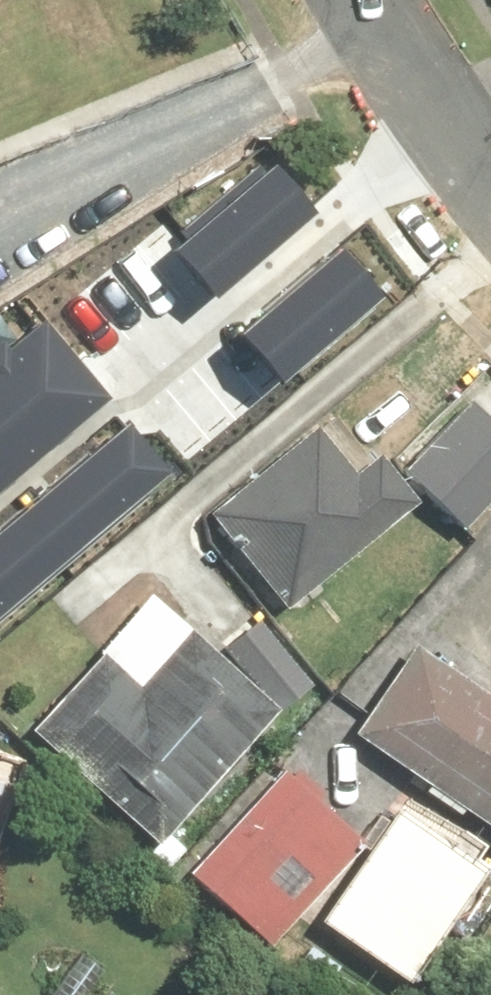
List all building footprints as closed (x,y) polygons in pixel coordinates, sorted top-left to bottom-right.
[(265,164),(161,257),(199,299),(303,206),(265,164)] [(341,251),(233,338),(269,382),(377,296),(341,251)] [(88,385),(31,323),(0,351),(0,466),(88,385)] [(347,399),(218,503),(298,601),(427,497),(347,399)] [(0,523),(0,602),(157,472),(118,425),(0,523)] [(354,725),(490,816),(490,668),(423,622),(354,725)] [(201,641),(155,699),(99,655),(39,732),(184,845),(290,710),(201,641)] [(299,751),(189,867),(271,944),(381,828),(299,751)] [(0,771),(0,837),(21,778),(0,771)] [(327,917),(424,981),(490,882),(490,853),(407,797),(327,917)]
